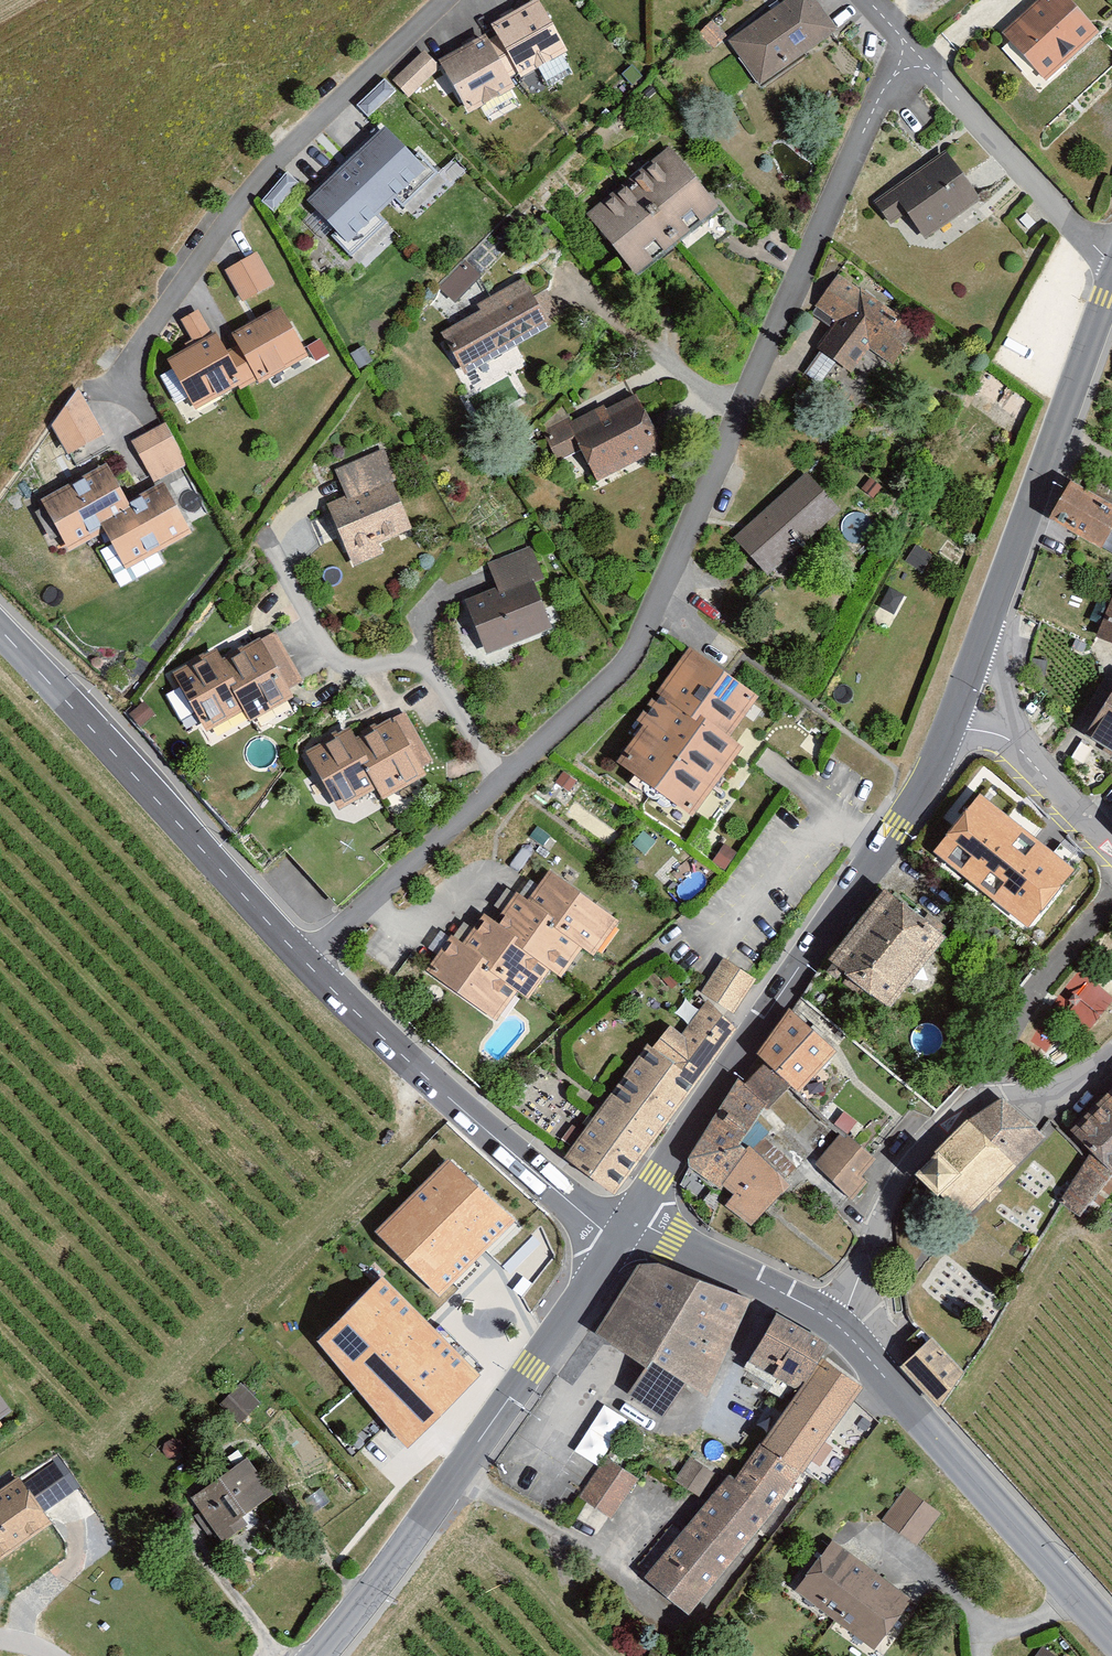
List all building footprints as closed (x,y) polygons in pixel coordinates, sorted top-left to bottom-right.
[(759,90),(837,38),(812,0),(795,0),(728,44),(759,90)] [(1044,84),(1097,39),(1064,0),(1048,0),(1004,37),(1044,84)] [(439,61),(468,115),(566,62),(537,8),(439,61)] [(396,87),(410,101),(440,73),(426,58),(396,87)] [(384,129),(304,203),(348,250),(428,176),(384,129)] [(667,152),(588,222),(640,280),(719,210),(667,152)] [(947,155),(871,204),(888,231),(906,218),(926,244),(980,208),(947,155)] [(256,258),(226,275),(244,307),(275,290),(256,258)] [(484,311),(438,337),(465,385),(558,334),(526,278),(480,304),(484,311)] [(853,330),(817,381),(853,406),(878,369),(895,380),(924,338),(865,298),(858,309),(839,296),(828,313),(853,330)] [(166,363),(197,418),(254,385),(259,394),(315,363),(282,306),(231,335),(241,352),(225,362),(199,317),(185,325),(197,346),(166,363)] [(977,391),(1019,419),(1032,399),(990,371),(977,391)] [(80,390),(51,432),(68,464),(108,441),(80,390)] [(581,451),(598,485),(663,454),(636,398),(602,415),(553,438),(563,460),(581,451)] [(166,424),(130,444),(153,487),(189,470),(166,424)] [(327,508),(352,567),(381,555),(377,545),(407,533),(387,487),(397,483),(383,451),(336,471),(348,499),(327,508)] [(106,537),(126,574),(191,539),(164,490),(132,507),(111,467),(41,504),(69,556),(106,537)] [(804,475),(732,538),(766,577),(838,514),(804,475)] [(1072,481),(1051,519),(1103,547),(1111,532),(1111,505),(1072,481)] [(1103,547),(1111,553),(1111,532),(1103,547)] [(497,588),(464,601),(488,659),(550,634),(530,584),(544,579),(530,546),(487,563),(497,588)] [(1098,637),(1111,643),(1111,601),(1098,637)] [(168,680),(206,738),(243,715),(253,730),(309,694),(273,638),(230,666),(218,648),(168,680)] [(645,730),(620,768),(693,822),(745,753),(731,739),(762,701),(688,649),(636,722),(645,730)] [(1092,737),(1111,752),(1111,698),(1092,737)] [(348,731),(304,757),(339,815),(378,791),(385,803),(438,771),(406,718),(358,747),(348,731)] [(1075,870),(980,793),(933,851),(1028,927),(1075,870)] [(425,974),(497,1024),(517,995),(530,1005),(551,976),(563,984),(584,955),(595,963),(621,926),(554,880),(535,908),(520,898),(501,926),(485,914),(464,944),(452,936),(425,974)] [(886,895),(829,969),(891,1015),(947,942),(886,895)] [(724,959),(702,993),(735,1014),(757,980),(748,974),(724,959)] [(1111,1003),(1111,993),(1080,967),(1058,993),(1095,1023),(1111,1003)] [(649,1045),(566,1158),(614,1195),(736,1029),(709,1001),(682,1035),(670,1026),(649,1045)] [(738,1080),(689,1158),(689,1167),(720,1190),(734,1194),(726,1207),(752,1226),(791,1187),(750,1145),(742,1145),(772,1107),(789,1089),(800,1094),(836,1052),(790,1011),(758,1055),(766,1064),(745,1085),(738,1080)] [(1069,1135),(1094,1156),(1068,1203),(1083,1214),(1111,1182),(1111,1092),(1069,1135)] [(969,1120),(913,1174),(937,1198),(948,1187),(971,1210),(1047,1136),(1002,1099),(969,1120)] [(842,1132),(813,1165),(853,1199),(867,1182),(860,1176),(875,1160),(842,1132)] [(448,1159),(376,1233),(440,1294),(512,1220),(448,1159)] [(637,1268),(597,1338),(646,1370),(629,1392),(664,1416),(688,1387),(709,1399),(751,1300),(660,1269),(637,1268)] [(382,1277),(313,1343),(408,1442),(477,1377),(382,1277)] [(799,1397),(649,1583),(698,1622),(868,1387),(782,1320),(749,1358),(799,1397)] [(933,1338),(903,1364),(937,1404),(967,1379),(933,1338)] [(241,1383),(218,1404),(237,1425),(260,1404),(241,1383)] [(9,1410),(0,1397),(0,1417),(9,1410)] [(602,1402),(575,1450),(598,1463),(625,1415),(602,1402)] [(248,1458),(186,1498),(217,1539),(271,1499),(248,1458)] [(715,1481),(687,1463),(673,1485),(701,1503),(715,1481)] [(636,1487),(607,1466),(581,1501),(609,1522),(636,1487)] [(0,1492),(0,1563),(52,1523),(19,1479),(0,1492)] [(905,1490),(883,1519),(917,1544),(938,1514),(905,1490)] [(831,1542),(797,1587),(880,1648),(914,1603),(831,1542)]
